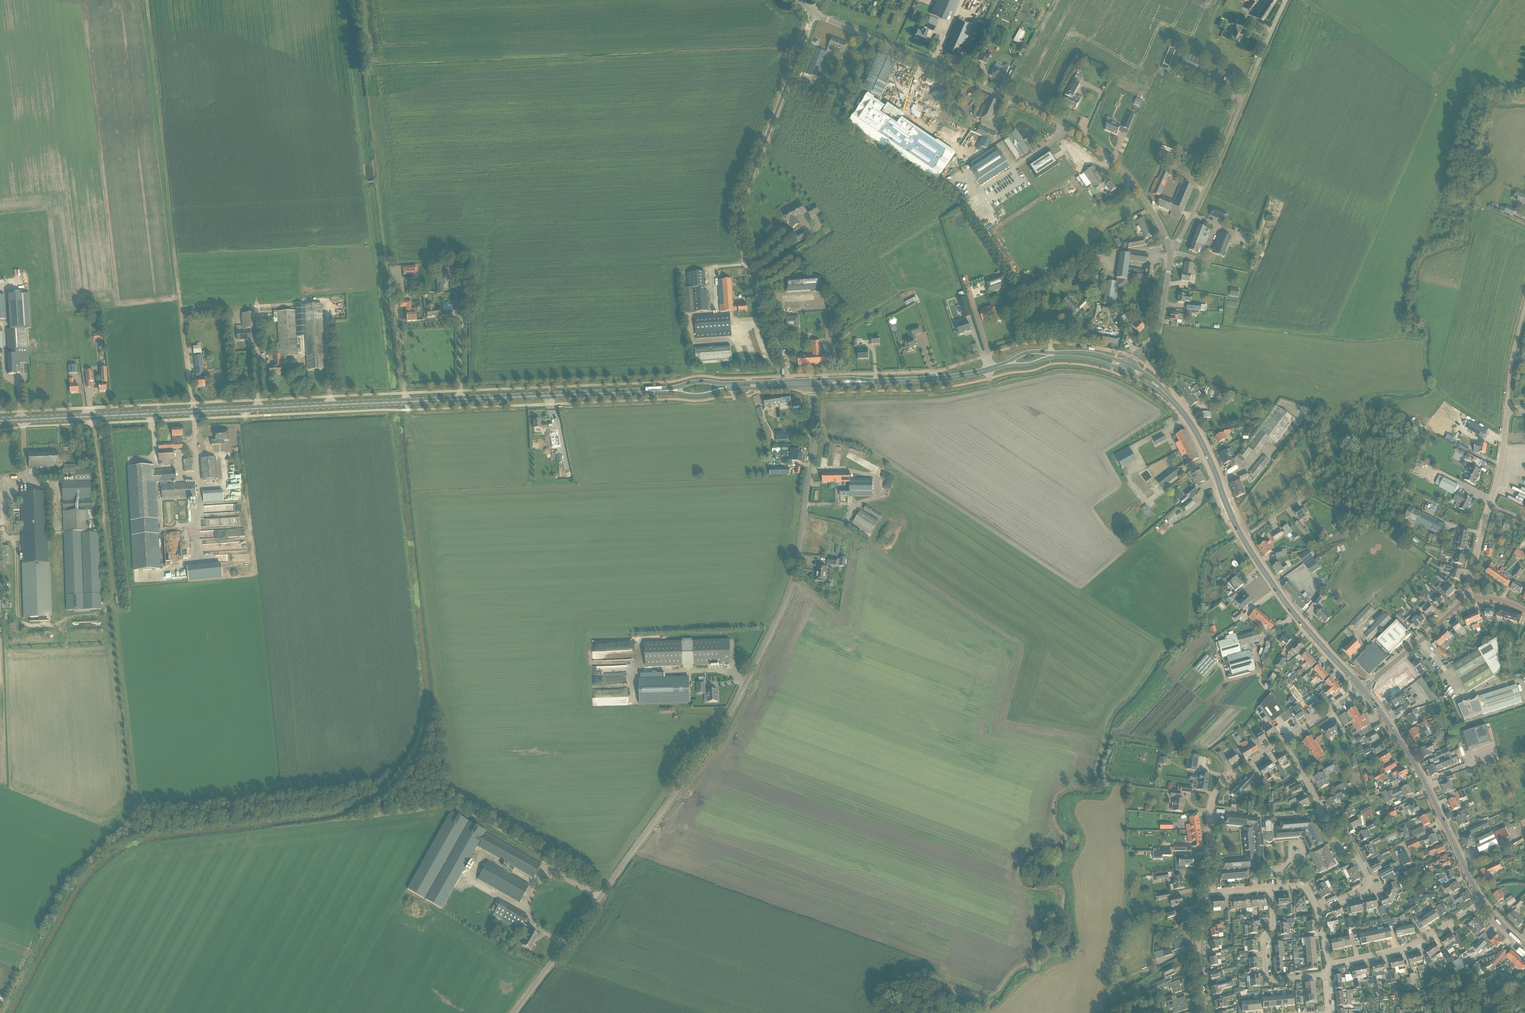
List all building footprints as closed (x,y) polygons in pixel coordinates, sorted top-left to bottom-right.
[(932,11),(951,19),(960,0),(936,0),(932,11)] [(1251,9),(1257,1),(1256,0),(1250,0),(1246,5),(1251,9)] [(1264,19),(1276,0),(1266,0),(1256,14),(1264,19)] [(1002,13),(1000,16),(999,15),(998,18),(1011,24),(1014,18),(1002,13)] [(915,35),(920,37),(924,38),(929,27),(933,29),(935,24),(938,18),(930,15),(928,20),(926,26),(924,30),(918,28),(917,31),(915,35)] [(945,47),(959,53),(972,22),(959,17),(945,47)] [(1240,34),(1243,28),(1236,25),(1233,31),(1232,31),(1230,38),(1238,41),(1241,35),(1240,34)] [(1020,42),(1025,30),(1018,27),(1014,39),(1020,42)] [(829,46),(833,48),(844,53),(848,44),(844,42),(843,43),(832,38),(829,46)] [(985,47),(979,61),(986,64),(992,50),(985,47)] [(1170,48),(1163,64),(1168,67),(1175,50),(1170,48)] [(807,74),(813,76),(816,78),(826,53),(817,49),(807,74)] [(1180,65),(1196,71),(1200,59),(1185,53),(1180,65)] [(897,62),(879,54),(862,91),(880,99),(897,62)] [(1173,62),(1179,64),(1182,56),(1176,54),(1173,62)] [(1005,77),(1009,67),(1006,65),(1001,71),(994,67),(990,76),(999,80),(1001,76),(1005,77)] [(1221,86),(1229,89),(1231,85),(1230,85),(1233,78),(1226,75),(1227,74),(1219,70),(1216,76),(1224,79),(1221,86)] [(1068,97),(1064,104),(1075,110),(1079,103),(1072,99),(1080,84),(1073,80),(1065,95),(1068,97)] [(868,94),(849,122),(936,181),(955,153),(937,141),(936,142),(902,119),(904,115),(888,104),(885,108),(874,100),(875,98),(868,94)] [(981,112),(978,118),(982,119),(980,122),(989,126),(990,123),(989,122),(996,107),(998,102),(991,99),(989,103),(987,107),(984,106),(981,112)] [(1132,109),(1141,113),(1143,107),(1125,99),(1121,109),(1130,112),(1132,109)] [(1122,128),(1128,130),(1134,116),(1128,114),(1122,128)] [(1108,122),(1105,130),(1105,131),(1105,130),(1116,135),(1117,135),(1120,127),(1108,122)] [(978,127),(975,133),(985,138),(988,131),(978,127)] [(1028,152),(1023,144),(1022,145),(1021,143),(1020,141),(1016,134),(1015,132),(1016,132),(1015,131),(1011,136),(1011,137),(1007,138),(1008,138),(1009,139),(1004,143),(1016,160),(1028,152)] [(991,140),(982,136),(976,150),(981,152),(983,148),(986,149),(991,140)] [(1160,150),(1171,155),(1173,150),(1162,145),(1160,150)] [(971,171),(981,186),(1009,167),(999,152),(996,154),(993,150),(971,164),(974,169),(971,171)] [(1050,151),(1028,166),(1036,179),(1059,164),(1050,151)] [(1116,189),(1111,182),(1107,185),(1094,166),(1089,169),(1083,159),(1072,167),(1092,196),(1105,187),(1110,193),(1116,189)] [(1146,163),(1141,173),(1148,176),(1152,166),(1146,163)] [(1149,193),(1159,197),(1169,175),(1161,171),(1158,179),(1156,178),(1149,193)] [(1162,198),(1158,207),(1171,212),(1170,216),(1179,220),(1184,210),(1193,188),(1188,186),(1181,183),(1176,195),(1174,201),(1177,202),(1176,204),(1173,203),(1166,200),(1162,198)] [(1516,192),(1516,194),(1513,193),(1511,198),(1514,199),(1513,200),(1524,204),(1524,205),(1524,196),(1516,192)] [(791,210),(791,211),(783,215),(787,223),(789,222),(793,228),(799,225),(796,218),(806,213),(801,204),(791,210)] [(820,212),(817,206),(808,211),(811,217),(816,214),(820,212)] [(1513,216),(1515,210),(1507,207),(1506,209),(1502,207),(1500,210),(1513,216)] [(1210,216),(1224,221),(1227,214),(1213,209),(1210,216)] [(1137,219),(1136,220),(1139,226),(1141,230),(1143,235),(1145,239),(1152,236),(1142,217),(1137,219)] [(1189,251),(1193,253),(1197,254),(1200,248),(1204,250),(1211,231),(1198,226),(1189,251)] [(795,237),(798,242),(807,237),(804,231),(795,237)] [(1222,257),(1225,248),(1226,249),(1231,237),(1219,233),(1213,249),(1208,247),(1207,250),(1212,252),(1211,253),(1222,257)] [(1147,263),(1148,255),(1128,252),(1128,254),(1120,253),(1116,278),(1116,282),(1106,281),(1103,303),(1113,305),(1115,286),(1117,286),(1118,286),(1119,286),(1121,285),(1122,284),(1123,283),(1124,282),(1124,281),(1125,280),(1127,280),(1128,273),(1144,276),(1144,277),(1153,279),(1153,274),(1152,274),(1153,268),(1147,268),(1147,270),(1146,270),(1146,271),(1144,270),(1144,271),(1139,270),(1128,268),(1129,261),(1147,263)] [(1181,281),(1186,282),(1190,282),(1191,276),(1192,276),(1194,265),(1185,263),(1183,274),(1182,274),(1181,281)] [(416,266),(403,267),(404,279),(417,278),(416,266)] [(704,291),(704,287),(705,287),(704,272),(687,273),(688,288),(685,289),(687,313),(709,311),(708,291),(704,291)] [(1007,286),(1003,275),(985,281),(988,289),(986,290),(987,294),(1007,286)] [(822,292),(821,277),(785,280),(786,293),(811,291),(811,292),(822,292)] [(726,280),(718,281),(720,310),(720,312),(729,312),(733,311),(733,310),(739,310),(739,314),(747,313),(747,305),(738,305),(738,306),(733,306),(731,280),(726,280)] [(1015,287),(1010,290),(1013,295),(1018,292),(1015,287)] [(1238,297),(1239,290),(1235,289),(1235,292),(1230,291),(1229,296),(1238,297)] [(1190,303),(1191,297),(1186,296),(1185,296),(1185,294),(1180,293),(1180,295),(1179,295),(1178,303),(1184,304),(1185,302),(1190,303)] [(16,329),(7,329),(8,354),(7,354),(8,375),(16,374),(16,373),(20,373),(20,363),(24,363),(24,359),(28,359),(27,328),(31,328),(29,294),(14,295),(16,329)] [(965,297),(957,300),(960,307),(961,306),(963,312),(961,312),(964,319),(971,316),(965,297)] [(1063,302),(1075,315),(1080,310),(1067,298),(1063,302)] [(415,308),(411,309),(410,301),(405,301),(406,307),(407,322),(416,321),(415,308)] [(453,302),(453,311),(461,310),(460,301),(453,302)] [(323,341),(323,332),(321,304),(304,305),(307,355),(307,370),(324,369),(324,359),(324,350),(323,347),(327,347),(326,341),(323,341)] [(426,306),(426,311),(427,318),(437,317),(437,318),(442,317),(441,309),(436,309),(437,310),(434,310),(434,305),(426,306)] [(982,320),(993,316),(996,324),(1001,321),(996,308),(992,310),(991,308),(979,313),(982,320)] [(297,351),(295,311),(280,312),(277,312),(279,343),(276,343),(277,354),(280,354),(281,361),(275,361),(276,367),(269,367),(270,370),(270,375),(281,374),(280,366),(280,362),(290,362),(290,356),(297,356),(297,351)] [(1124,320),(1131,313),(1129,311),(1122,318),(1116,323),(1117,325),(1123,319),(1124,320)] [(254,313),(241,313),(242,327),(242,329),(255,329),(254,313)] [(1171,313),(1170,319),(1177,320),(1177,324),(1181,325),(1181,321),(1186,321),(1186,318),(1189,318),(1189,316),(1183,315),(1176,314),(1171,313)] [(718,315),(694,316),(695,328),(696,333),(696,339),(731,336),(731,330),(729,314),(718,315)] [(799,327),(799,317),(786,317),(786,323),(795,323),(796,327),(799,327)] [(964,324),(956,326),(959,335),(971,331),(967,321),(963,322),(964,324)] [(1132,326),(1135,330),(1139,333),(1144,327),(1140,323),(1138,325),(1135,323),(1132,326)] [(242,327),(236,327),(237,340),(251,340),(250,331),(243,331),(243,330),(242,330),(242,329),(242,327)] [(917,342),(915,335),(921,333),(919,327),(908,331),(910,337),(911,337),(911,339),(910,339),(910,341),(906,342),(907,346),(906,347),(907,352),(914,350),(913,348),(916,347),(915,342),(917,342)] [(1091,341),(1118,345),(1119,337),(1116,336),(1093,333),(1091,341)] [(816,355),(806,356),(806,357),(798,357),(798,365),(807,365),(819,365),(818,363),(833,362),(833,354),(821,355),(820,341),(811,342),(812,354),(816,353),(816,355)] [(202,353),(201,346),(201,344),(197,344),(197,346),(193,347),(194,354),(202,353)] [(695,349),(697,364),(732,362),(731,346),(695,349)] [(857,349),(858,359),(868,359),(868,348),(857,349)] [(203,374),(201,355),(199,356),(194,356),(197,386),(206,385),(205,381),(205,377),(204,374),(203,374)] [(102,384),(99,384),(99,387),(99,392),(107,391),(106,386),(106,384),(106,382),(107,382),(106,372),(106,368),(101,368),(101,372),(102,383),(103,383),(103,384),(102,384)] [(94,381),(92,370),(85,371),(87,382),(94,381)] [(69,380),(70,388),(70,393),(78,393),(78,388),(78,385),(74,385),(73,379),(69,380)] [(1187,389),(1180,379),(1173,384),(1181,394),(1187,389)] [(1187,389),(1181,394),(1191,407),(1198,402),(1193,395),(1198,390),(1195,386),(1189,391),(1187,389)] [(1214,402),(1220,404),(1220,403),(1224,404),(1227,392),(1218,390),(1214,402)] [(791,406),(791,403),(790,395),(763,399),(765,407),(780,405),(780,408),(791,406)] [(1276,444),(1294,419),(1278,407),(1248,448),(1259,456),(1271,440),(1276,444)] [(540,420),(533,420),(533,429),(541,429),(541,431),(550,431),(549,424),(540,424),(540,420)] [(1483,438),(1487,431),(1473,423),(1469,430),(1483,438)] [(159,450),(158,450),(158,455),(159,463),(159,465),(174,464),(174,462),(173,451),(173,449),(183,449),(182,428),(172,429),(172,437),(173,444),(158,444),(159,450)] [(1216,436),(1219,443),(1227,439),(1225,434),(1231,433),(1230,429),(1223,430),(1224,433),(1216,436)] [(215,440),(211,440),(211,445),(218,444),(217,441),(221,440),(221,441),(229,440),(228,430),(223,431),(223,432),(215,432),(215,440)] [(1179,442),(1175,444),(1182,457),(1186,455),(1190,463),(1199,459),(1185,430),(1175,435),(1179,442)] [(557,432),(549,433),(552,448),(560,446),(557,432)] [(791,432),(777,433),(777,441),(791,441),(791,432)] [(1444,440),(1451,443),(1454,438),(1447,434),(1444,440)] [(1159,437),(1153,440),(1156,445),(1161,442),(1159,437)] [(1476,443),(1474,452),(1479,453),(1485,454),(1487,446),(1481,444),(1476,443)] [(1244,460),(1252,451),(1245,446),(1238,455),(1241,457),(1244,460)] [(784,460),(783,464),(791,465),(792,461),(796,462),(801,462),(802,455),(799,454),(800,450),(795,450),(792,449),(791,458),(790,461),(784,460)] [(1240,459),(1241,457),(1238,455),(1236,458),(1234,455),(1230,457),(1227,451),(1219,454),(1224,464),(1229,462),(1231,467),(1237,463),(1240,459)] [(58,453),(29,455),(29,468),(30,468),(30,470),(40,470),(40,468),(45,467),(45,476),(51,476),(50,467),(59,467),(58,453)] [(849,453),(847,457),(857,462),(859,458),(849,453)] [(1118,453),(1114,455),(1121,468),(1125,466),(1118,453)] [(1480,478),(1479,477),(1482,472),(1477,470),(1478,467),(1476,465),(1478,460),(1467,454),(1464,460),(1473,464),(1471,467),(1471,466),(1469,470),(1470,471),(1468,476),(1466,476),(1464,480),(1469,483),(1470,484),(1472,485),(1473,485),(1475,485),(1477,480),(1478,481),(1480,478)] [(1265,455),(1251,469),(1257,475),(1271,461),(1265,455)] [(200,458),(202,480),(217,479),(216,457),(200,458)] [(175,480),(175,469),(154,470),(154,464),(128,466),(133,572),(160,569),(155,482),(175,480)] [(72,481),(62,481),(64,510),(65,534),(64,534),(67,611),(102,609),(99,533),(99,531),(89,531),(88,511),(94,510),(93,498),(91,498),(90,470),(75,471),(74,465),(65,466),(65,469),(62,469),(63,477),(72,476),(72,481)] [(1156,481),(1161,488),(1181,474),(1175,466),(1156,481)] [(1193,481),(1195,486),(1205,481),(1200,471),(1197,472),(1196,469),(1188,473),(1190,479),(1194,477),(1195,480),(1193,481)] [(850,474),(822,474),(822,483),(835,483),(849,482),(850,478),(850,474)] [(849,487),(839,488),(839,496),(872,496),(872,478),(850,478),(849,482),(849,487)] [(1271,491),(1278,483),(1271,478),(1265,486),(1271,491)] [(1440,484),(1440,485),(1455,493),(1459,486),(1444,478),(1440,484)] [(1238,481),(1239,481),(1239,480),(1230,484),(1236,498),(1245,494),(1244,494),(1238,481)] [(180,483),(161,485),(162,499),(196,497),(196,495),(195,484),(195,482),(185,483),(180,483)] [(1185,494),(1188,498),(1197,491),(1193,487),(1185,494)] [(202,502),(222,501),(222,491),(201,491),(202,502)] [(1253,496),(1244,503),(1249,510),(1257,504),(1255,502),(1261,498),(1256,491),(1252,494),(1253,496)] [(46,492),(21,494),(23,564),(22,564),(24,617),(27,617),(30,617),(30,622),(49,621),(49,616),(51,616),(49,563),(48,563),(48,535),(46,492)] [(1459,509),(1466,512),(1468,508),(1469,508),(1471,505),(1470,505),(1470,504),(1472,500),(1458,492),(1453,501),(1457,503),(1458,501),(1462,503),(1459,509)] [(1410,507),(1404,518),(1408,519),(1406,523),(1410,525),(1409,526),(1414,528),(1414,527),(1420,530),(1422,527),(1436,534),(1441,536),(1446,526),(1442,523),(1426,515),(1431,505),(1415,497),(1410,507)] [(1182,507),(1186,511),(1195,504),(1191,499),(1182,507)] [(213,513),(237,512),(237,504),(213,505),(213,513)] [(1140,509),(1146,517),(1152,512),(1146,505),(1140,509)] [(882,516),(865,506),(863,510),(879,520),(882,516)] [(1295,515),(1295,516),(1296,516),(1300,521),(1306,516),(1300,508),(1293,512),(1295,515)] [(856,518),(852,523),(869,534),(877,521),(862,511),(861,510),(856,518)] [(201,526),(243,524),(242,516),(203,518),(203,523),(201,523),(201,526)] [(1305,529),(1299,522),(1295,525),(1303,536),(1306,535),(1303,531),(1305,529)] [(1287,525),(1282,529),(1284,532),(1282,533),(1283,535),(1285,537),(1290,534),(1294,539),(1298,537),(1292,527),(1289,529),(1287,525)] [(228,530),(201,531),(201,538),(229,536),(228,530)] [(1271,536),(1274,541),(1283,535),(1280,530),(1271,536)] [(1456,549),(1464,550),(1465,543),(1466,543),(1469,533),(1460,531),(1456,549)] [(1259,546),(1265,556),(1271,552),(1267,545),(1271,543),(1269,540),(1266,542),(1265,542),(1259,546)] [(1281,550),(1274,552),(1276,558),(1287,555),(1286,555),(1286,553),(1285,549),(1281,550)] [(1456,559),(1455,567),(1458,567),(1459,564),(1462,565),(1464,557),(1457,556),(1452,555),(1453,551),(1441,549),(1441,551),(1445,552),(1445,554),(1447,554),(1447,557),(1456,559)] [(1517,557),(1523,560),(1524,557),(1524,554),(1521,551),(1517,549),(1514,555),(1517,557)] [(1299,557),(1304,564),(1312,558),(1308,551),(1299,557)] [(1313,558),(1304,564),(1311,574),(1320,568),(1313,558)] [(1272,567),(1277,575),(1283,571),(1288,568),(1286,565),(1281,568),(1278,563),(1272,567)] [(184,566),(185,581),(220,578),(219,564),(184,566)] [(1491,564),(1485,573),(1497,580),(1502,573),(1501,573),(1504,569),(1502,567),(1499,572),(1494,568),(1493,569),(1493,568),(1495,566),(1491,564)] [(1458,567),(1455,567),(1444,565),(1444,569),(1448,569),(1447,574),(1451,575),(1450,577),(1451,579),(1453,579),(1452,579),(1459,580),(1461,572),(1457,571),(1458,567)] [(815,581),(825,582),(827,568),(817,566),(815,581)] [(1502,573),(1497,580),(1507,587),(1512,580),(1502,573)] [(1436,576),(1446,583),(1448,581),(1439,574),(1436,576)] [(1228,584),(1235,591),(1243,584),(1236,577),(1228,584)] [(1304,599),(1289,582),(1282,588),(1303,610),(1303,609),(1304,610),(1308,607),(1307,606),(1309,604),(1311,601),(1309,599),(1310,598),(1309,597),(1310,597),(1308,595),(1308,596),(1308,595),(1304,599)] [(1510,589),(1513,591),(1514,590),(1520,594),(1524,587),(1515,582),(1510,589)] [(1444,601),(1440,597),(1443,595),(1439,591),(1433,585),(1433,586),(1430,583),(1427,586),(1434,592),(1432,594),(1435,597),(1431,600),(1438,607),(1444,601)] [(1443,592),(1446,595),(1447,596),(1448,597),(1455,591),(1447,583),(1444,586),(1445,587),(1442,590),(1444,592),(1443,592)] [(1229,597),(1227,599),(1230,603),(1232,601),(1238,596),(1234,592),(1229,597)] [(1421,599),(1427,604),(1429,602),(1422,595),(1420,597),(1422,599),(1421,599)] [(1239,599),(1235,602),(1238,604),(1237,604),(1243,610),(1252,602),(1249,599),(1250,599),(1248,596),(1247,597),(1246,596),(1244,598),(1242,596),(1238,599),(1239,599)] [(1312,604),(1316,606),(1322,598),(1318,596),(1312,604)] [(1423,606),(1420,609),(1423,611),(1425,613),(1428,617),(1434,611),(1431,607),(1429,606),(1428,604),(1427,605),(1427,604),(1426,604),(1423,606)] [(1350,625),(1352,626),(1353,625),(1357,629),(1375,611),(1369,605),(1357,618),(1350,625)] [(1496,616),(1519,623),(1522,614),(1512,611),(1498,607),(1497,612),(1496,616)] [(1249,618),(1258,625),(1261,628),(1263,625),(1270,630),(1275,625),(1256,609),(1249,618)] [(1319,612),(1316,616),(1319,619),(1320,619),(1325,624),(1329,620),(1331,618),(1331,617),(1325,611),(1325,612),(1322,609),(1319,612)] [(1411,616),(1420,626),(1423,623),(1422,623),(1424,620),(1419,614),(1421,612),(1418,609),(1416,611),(1413,614),(1411,616)] [(1410,625),(1406,621),(1401,617),(1405,613),(1402,610),(1398,615),(1396,618),(1398,620),(1408,627),(1410,625)] [(1496,622),(1496,617),(1493,617),(1493,615),(1492,610),(1485,610),(1485,613),(1481,613),(1483,618),(1484,622),(1486,622),(1486,621),(1493,620),(1494,620),(1494,622),(1496,622)] [(1376,623),(1364,635),(1370,641),(1392,620),(1386,614),(1385,614),(1382,611),(1373,619),(1376,623)] [(1478,613),(1471,617),(1474,623),(1481,619),(1478,613)] [(1420,626),(1411,616),(1406,621),(1410,625),(1411,626),(1415,630),(1417,628),(1418,628),(1420,626)] [(1474,623),(1471,617),(1464,620),(1466,626),(1470,624),(1473,631),(1472,631),(1474,636),(1479,634),(1478,633),(1478,632),(1475,626),(1474,623)] [(1408,627),(1398,620),(1382,636),(1379,638),(1356,661),(1369,675),(1392,653),(1393,654),(1395,652),(1394,651),(1410,635),(1407,632),(1410,629),(1408,627)] [(1450,632),(1454,637),(1457,641),(1459,640),(1459,638),(1455,633),(1458,631),(1460,634),(1461,635),(1462,635),(1466,632),(1462,627),(1461,628),(1457,623),(1454,625),(1453,625),(1452,626),(1452,627),(1451,627),(1453,630),(1450,632)] [(1343,632),(1351,640),(1355,636),(1347,628),(1343,632)] [(1253,633),(1236,637),(1239,647),(1252,644),(1261,641),(1258,631),(1253,633)] [(1450,641),(1448,638),(1450,636),(1453,638),(1454,637),(1450,632),(1448,634),(1446,631),(1445,632),(1444,632),(1443,633),(1443,634),(1440,637),(1445,641),(1446,643),(1446,644),(1450,647),(1452,645),(1449,642),(1450,641)] [(1239,647),(1236,637),(1235,634),(1226,636),(1227,640),(1218,642),(1222,658),(1226,657),(1231,676),(1255,669),(1250,650),(1241,652),(1240,651),(1253,648),(1252,644),(1239,647)] [(1278,641),(1281,643),(1282,642),(1286,645),(1291,639),(1285,634),(1278,641)] [(1446,643),(1445,641),(1440,637),(1434,642),(1439,647),(1441,644),(1446,650),(1450,647),(1446,644),(1446,643)] [(644,643),(646,668),(683,666),(683,668),(693,668),(693,666),(730,664),(729,640),(692,641),(691,639),(682,640),(682,642),(644,643)] [(1478,651),(1486,664),(1494,677),(1501,673),(1498,645),(1502,644),(1501,639),(1497,639),(1478,651)] [(1344,650),(1350,657),(1361,647),(1354,640),(1344,650)] [(1292,645),(1289,649),(1288,652),(1291,655),(1294,651),(1297,654),(1304,647),(1298,642),(1294,647),(1292,645)] [(1437,650),(1444,657),(1447,655),(1440,647),(1437,650)] [(1453,668),(1460,679),(1486,664),(1478,651),(1451,667),(1452,668),(1453,668)] [(1301,657),(1306,663),(1311,658),(1306,653),(1301,657)] [(1194,668),(1203,677),(1216,664),(1206,655),(1194,668)] [(1274,666),(1280,669),(1286,659),(1279,655),(1274,666)] [(1311,658),(1306,663),(1311,668),(1316,663),(1311,658)] [(1415,661),(1411,664),(1418,673),(1419,674),(1420,676),(1421,676),(1424,674),(1426,668),(1425,668),(1426,667),(1422,661),(1419,664),(1418,661),(1416,663),(1415,661)] [(1428,666),(1436,675),(1439,673),(1430,664),(1428,666)] [(1486,664),(1460,679),(1468,692),(1494,677),(1486,664)] [(1313,670),(1318,676),(1323,671),(1318,666),(1313,670)] [(1409,666),(1398,675),(1406,686),(1418,677),(1409,666)] [(1322,682),(1328,676),(1323,671),(1318,676),(1316,678),(1317,679),(1318,679),(1322,682)] [(1268,681),(1271,684),(1277,676),(1273,674),(1268,681)] [(638,680),(639,704),(690,703),(689,678),(638,680)] [(1324,691),(1325,693),(1335,684),(1330,678),(1323,685),(1326,689),(1324,691)] [(1387,682),(1376,690),(1384,702),(1396,693),(1387,682)] [(1335,684),(1325,693),(1324,694),(1320,698),(1325,703),(1328,700),(1326,698),(1333,691),(1335,693),(1340,689),(1335,684)] [(1458,705),(1464,720),(1475,717),(1475,716),(1483,714),(1484,714),(1522,702),(1516,685),(1479,697),(1476,699),(1474,701),(1471,702),(1470,701),(1465,703),(1463,702),(1463,703),(1458,705)] [(1294,687),(1290,690),(1299,703),(1304,700),(1294,687)] [(707,690),(705,690),(705,693),(707,693),(708,696),(709,696),(709,702),(718,702),(718,697),(717,697),(717,694),(717,690),(707,690)] [(1265,701),(1259,708),(1262,712),(1265,715),(1266,717),(1270,723),(1271,724),(1286,713),(1283,709),(1273,695),(1271,693),(1265,701)] [(1393,712),(1395,715),(1397,717),(1407,710),(1407,709),(1410,706),(1402,694),(1398,697),(1398,696),(1388,703),(1394,711),(1393,712)] [(1293,696),(1288,699),(1291,703),(1293,702),(1295,704),(1296,706),(1298,704),(1295,700),(1296,700),(1294,698),(1293,696)] [(1305,702),(1307,705),(1306,705),(1308,707),(1311,711),(1317,706),(1315,702),(1313,700),(1311,697),(1307,699),(1308,700),(1305,702)] [(1288,712),(1288,713),(1293,720),(1295,718),(1297,721),(1304,716),(1302,714),(1301,712),(1300,711),(1298,709),(1297,707),(1295,708),(1294,708),(1292,708),(1291,708),(1289,709),(1288,711),(1288,712)] [(1345,713),(1338,717),(1339,718),(1344,727),(1348,724),(1351,722),(1360,736),(1360,735),(1362,737),(1364,736),(1373,730),(1372,728),(1363,714),(1360,716),(1355,708),(1346,714),(1345,713)] [(1424,722),(1422,719),(1421,717),(1416,720),(1416,719),(1416,718),(1414,714),(1413,715),(1413,714),(1412,714),(1406,718),(1411,726),(1416,723),(1418,726),(1419,725),(1424,722)] [(1267,725),(1261,729),(1263,732),(1264,731),(1268,737),(1274,733),(1270,727),(1268,724),(1270,723),(1266,717),(1263,719),(1267,725)] [(1331,725),(1328,728),(1323,731),(1328,738),(1333,735),(1333,736),(1337,733),(1336,733),(1342,729),(1336,721),(1331,725)] [(1461,731),(1468,751),(1492,744),(1486,724),(1474,728),(1474,727),(1461,731)] [(1427,737),(1422,729),(1420,730),(1418,727),(1416,729),(1415,729),(1409,732),(1414,740),(1419,737),(1421,740),(1427,737)] [(1258,735),(1255,737),(1256,740),(1259,744),(1265,739),(1263,735),(1261,733),(1259,730),(1256,733),(1258,735)] [(1369,741),(1370,744),(1379,739),(1376,733),(1370,736),(1370,735),(1366,737),(1369,741)] [(1239,736),(1236,738),(1238,742),(1240,745),(1241,745),(1243,748),(1246,747),(1244,743),(1243,743),(1239,736)] [(1321,752),(1323,751),(1316,741),(1314,742),(1311,736),(1304,741),(1317,762),(1324,757),(1321,752)] [(1356,740),(1355,741),(1358,744),(1361,741),(1366,739),(1364,736),(1362,737),(1356,740)] [(1381,752),(1385,749),(1382,743),(1376,747),(1375,746),(1373,748),(1370,749),(1369,746),(1363,749),(1366,755),(1372,752),(1374,750),(1377,754),(1381,752)] [(1419,751),(1423,759),(1430,756),(1428,752),(1435,749),(1433,744),(1419,751)] [(1254,745),(1247,749),(1251,755),(1258,751),(1254,745)] [(1436,754),(1434,755),(1435,758),(1438,757),(1442,756),(1450,752),(1448,748),(1440,752),(1440,751),(1437,753),(1436,754)] [(1251,755),(1247,749),(1241,753),(1244,759),(1251,755)] [(1389,759),(1391,758),(1388,752),(1375,760),(1378,766),(1381,764),(1382,765),(1390,761),(1389,759)] [(1226,759),(1230,765),(1239,759),(1234,753),(1229,756),(1230,757),(1226,759)] [(1428,767),(1450,759),(1452,758),(1449,753),(1444,755),(1445,758),(1440,761),(1438,757),(1435,758),(1431,760),(1426,762),(1428,767)] [(1186,769),(1196,771),(1198,757),(1188,755),(1186,769)] [(1282,755),(1276,759),(1278,763),(1280,765),(1282,764),(1283,763),(1285,766),(1286,766),(1289,764),(1286,760),(1286,761),(1282,755)] [(1358,767),(1355,755),(1349,756),(1353,768),(1358,767)] [(1442,768),(1452,765),(1450,759),(1428,767),(1432,777),(1436,775),(1438,774),(1438,773),(1437,769),(1442,767),(1442,768)] [(1271,762),(1264,766),(1271,777),(1277,773),(1274,769),(1271,762)] [(1383,768),(1386,773),(1397,767),(1394,762),(1383,768)] [(1328,785),(1324,777),(1326,776),(1324,773),(1327,772),(1335,768),(1333,764),(1325,768),(1317,772),(1319,775),(1314,778),(1320,789),(1328,785)] [(1271,777),(1264,766),(1259,770),(1263,776),(1264,776),(1267,781),(1272,777),(1271,777)] [(1288,777),(1283,770),(1283,771),(1280,766),(1277,768),(1280,772),(1280,773),(1284,780),(1288,777)] [(1400,768),(1396,771),(1392,773),(1394,776),(1398,774),(1400,778),(1408,774),(1407,774),(1408,773),(1407,772),(1406,771),(1405,769),(1402,771),(1400,768)] [(1374,777),(1376,781),(1386,775),(1384,772),(1374,777)] [(1200,773),(1199,781),(1208,783),(1209,775),(1200,773)] [(1250,774),(1238,787),(1241,791),(1240,792),(1244,796),(1254,786),(1252,785),(1256,781),(1250,774)] [(1264,778),(1260,781),(1267,791),(1271,788),(1264,778)] [(1196,785),(1195,789),(1198,789),(1206,791),(1208,783),(1199,781),(1198,785),(1196,785)] [(1267,791),(1260,781),(1257,783),(1263,791),(1261,792),(1263,794),(1267,791)] [(1287,792),(1290,791),(1292,795),(1298,792),(1298,793),(1302,791),(1301,787),(1300,787),(1298,783),(1295,785),(1293,782),(1284,786),(1287,792)] [(1343,782),(1334,787),(1337,792),(1346,788),(1343,782)] [(1450,796),(1454,794),(1457,793),(1455,789),(1454,790),(1450,782),(1441,786),(1443,791),(1444,794),(1445,794),(1445,795),(1449,793),(1450,796)] [(1405,797),(1412,794),(1408,786),(1393,794),(1392,791),(1386,794),(1390,801),(1395,799),(1395,797),(1403,793),(1405,797)] [(1241,791),(1238,787),(1231,793),(1239,801),(1244,796),(1240,792),(1241,791)] [(1457,793),(1454,794),(1456,798),(1449,802),(1450,802),(1451,805),(1450,805),(1453,811),(1456,810),(1459,808),(1456,802),(1463,799),(1463,798),(1467,797),(1463,790),(1457,793)] [(1171,797),(1176,798),(1175,800),(1175,799),(1174,806),(1172,806),(1171,807),(1171,810),(1174,811),(1177,812),(1182,812),(1184,800),(1179,800),(1180,798),(1180,793),(1175,793),(1171,792),(1171,797)] [(1299,799),(1297,800),(1301,808),(1305,806),(1306,807),(1308,805),(1308,804),(1309,804),(1305,796),(1300,799),(1299,799)] [(1326,801),(1329,806),(1332,811),(1339,807),(1334,797),(1326,801)] [(1409,806),(1405,808),(1407,811),(1409,815),(1412,814),(1419,811),(1418,807),(1416,807),(1415,803),(1409,806)] [(1355,810),(1352,805),(1350,805),(1346,808),(1347,811),(1345,812),(1346,814),(1346,815),(1348,819),(1355,816),(1353,811),(1355,810)] [(1386,813),(1388,819),(1397,815),(1394,809),(1386,813)] [(1460,817),(1455,819),(1459,827),(1464,825),(1465,825),(1465,824),(1469,823),(1466,817),(1469,816),(1469,815),(1466,809),(1461,812),(1462,816),(1460,817)] [(442,909),(485,831),(451,812),(407,889),(442,909)] [(1263,840),(1262,828),(1261,828),(1261,819),(1248,818),(1248,817),(1226,814),(1225,823),(1227,823),(1226,825),(1243,827),(1246,859),(1222,861),(1223,869),(1220,870),(1221,872),(1219,872),(1220,881),(1249,878),(1248,867),(1255,867),(1255,866),(1257,865),(1257,867),(1264,866),(1263,847),(1264,847),(1263,840)] [(1352,823),(1350,824),(1353,829),(1356,828),(1361,826),(1359,822),(1362,821),(1364,820),(1361,815),(1355,818),(1351,821),(1352,823)] [(1200,829),(1198,816),(1189,818),(1190,825),(1191,830),(1200,829)] [(1420,819),(1418,820),(1419,823),(1421,821),(1424,826),(1424,827),(1430,824),(1427,816),(1420,819)] [(1265,828),(1262,828),(1263,840),(1266,840),(1266,841),(1267,842),(1269,843),(1271,843),(1272,842),(1273,840),(1273,839),(1276,839),(1276,840),(1299,838),(1299,837),(1300,837),(1300,838),(1303,840),(1304,839),(1305,840),(1304,841),(1309,851),(1310,851),(1323,845),(1323,844),(1315,829),(1313,825),(1311,822),(1308,822),(1303,822),(1280,824),(1280,828),(1275,828),(1275,824),(1271,824),(1270,822),(1269,821),(1267,821),(1266,822),(1265,824),(1265,825),(1265,828)] [(1462,839),(1461,840),(1464,845),(1465,845),(1467,849),(1471,846),(1472,847),(1476,846),(1480,854),(1481,853),(1497,845),(1498,845),(1497,843),(1493,834),(1492,833),(1491,833),(1481,838),(1479,839),(1478,840),(1475,833),(1478,831),(1489,826),(1487,821),(1468,830),(1471,835),(1462,839)] [(1410,837),(1405,826),(1400,828),(1405,839),(1410,837)] [(1424,826),(1411,832),(1413,837),(1426,832),(1424,827),(1424,826)] [(1202,846),(1200,834),(1200,829),(1191,830),(1190,830),(1191,836),(1192,843),(1192,847),(1202,846)] [(1368,835),(1366,830),(1361,833),(1357,835),(1358,839),(1359,838),(1361,843),(1372,837),(1370,834),(1368,835)] [(477,879),(519,903),(529,885),(511,875),(515,868),(533,878),(541,865),(485,833),(478,847),(510,865),(506,872),(487,861),(477,879)] [(1439,843),(1435,835),(1431,837),(1428,838),(1423,840),(1425,844),(1428,842),(1430,847),(1434,845),(1439,843)] [(1378,837),(1369,842),(1371,845),(1380,841),(1378,837)] [(1414,849),(1423,845),(1422,841),(1421,841),(1421,842),(1419,843),(1417,840),(1406,845),(1409,851),(1414,849)] [(1324,847),(1323,845),(1310,851),(1311,853),(1309,854),(1319,874),(1327,870),(1326,869),(1327,868),(1328,869),(1336,866),(1326,846),(1324,847)] [(1379,855),(1376,851),(1373,853),(1370,845),(1366,847),(1362,849),(1366,858),(1370,857),(1371,859),(1379,855)] [(1446,851),(1443,845),(1438,847),(1438,846),(1433,848),(1428,851),(1428,849),(1422,852),(1424,857),(1430,854),(1430,855),(1437,852),(1438,855),(1441,853),(1446,851)] [(1390,851),(1396,863),(1399,862),(1394,849),(1390,851)] [(1153,853),(1153,859),(1161,859),(1161,860),(1162,860),(1162,856),(1172,856),(1172,852),(1157,852),(1153,852),(1153,853)] [(1411,863),(1406,852),(1398,856),(1403,867),(1405,866),(1411,863)] [(1377,861),(1374,863),(1373,865),(1370,866),(1374,873),(1382,869),(1380,865),(1381,864),(1382,862),(1384,861),(1381,855),(1376,858),(1377,861)] [(1437,860),(1437,858),(1428,862),(1427,861),(1424,863),(1427,870),(1439,865),(1441,869),(1451,864),(1449,861),(1446,855),(1437,860)] [(1175,871),(1174,871),(1174,872),(1175,872),(1181,870),(1186,870),(1185,870),(1185,867),(1193,867),(1193,863),(1193,862),(1193,858),(1188,858),(1188,856),(1175,856),(1175,861),(1178,861),(1178,866),(1175,866),(1175,871)] [(1505,861),(1506,863),(1507,862),(1508,864),(1518,860),(1516,856),(1505,861)] [(1478,873),(1482,881),(1489,878),(1488,875),(1502,869),(1499,863),(1478,873)] [(1347,872),(1350,877),(1358,873),(1355,867),(1350,870),(1349,868),(1348,864),(1341,867),(1343,871),(1346,869),(1347,872)] [(1386,883),(1395,879),(1395,878),(1392,873),(1394,872),(1392,868),(1380,874),(1382,878),(1384,877),(1384,878),(1384,879),(1385,880),(1385,881),(1386,883)] [(1435,876),(1436,877),(1438,882),(1443,879),(1445,883),(1455,878),(1452,870),(1446,873),(1445,872),(1442,873),(1442,874),(1439,875),(1439,874),(1435,876)] [(1361,886),(1359,882),(1359,883),(1358,880),(1361,879),(1358,873),(1350,877),(1352,883),(1353,883),(1354,885),(1350,887),(1352,890),(1361,886)] [(1171,877),(1174,890),(1185,888),(1183,881),(1182,882),(1181,875),(1171,877)] [(1316,887),(1319,893),(1328,888),(1331,887),(1328,881),(1325,883),(1324,881),(1322,877),(1315,880),(1317,884),(1320,882),(1321,884),(1316,887)] [(1398,895),(1399,895),(1404,893),(1402,888),(1399,889),(1397,886),(1400,884),(1396,878),(1395,879),(1386,883),(1388,886),(1389,889),(1389,890),(1398,895)] [(1450,887),(1447,889),(1446,886),(1443,887),(1447,894),(1452,891),(1454,895),(1458,893),(1457,891),(1461,889),(1458,883),(1450,887)] [(1501,886),(1492,888),(1496,893),(1493,895),(1498,902),(1502,900),(1504,899),(1503,897),(1505,895),(1502,890),(1501,886)] [(1328,888),(1319,893),(1322,898),(1327,896),(1328,898),(1326,899),(1327,903),(1337,898),(1335,895),(1332,896),(1330,894),(1328,888)] [(1386,896),(1394,900),(1394,899),(1396,900),(1397,902),(1399,896),(1399,895),(1398,895),(1389,890),(1386,896)] [(1464,903),(1470,899),(1466,892),(1460,896),(1454,900),(1456,904),(1462,900),(1464,902),(1464,903)] [(1301,910),(1301,908),(1303,908),(1303,911),(1306,910),(1306,908),(1305,908),(1305,906),(1304,896),(1300,896),(1300,894),(1295,894),(1295,897),(1294,897),(1294,902),(1295,907),(1296,907),(1296,910),(1301,910)] [(1285,895),(1285,897),(1278,897),(1279,906),(1284,905),(1289,905),(1288,900),(1288,895),(1285,895)] [(1170,899),(1171,907),(1183,905),(1181,896),(1170,899)] [(1252,905),(1249,906),(1249,909),(1252,908),(1258,907),(1257,896),(1255,896),(1255,897),(1251,897),(1252,905)] [(1260,896),(1257,896),(1258,907),(1264,907),(1267,907),(1267,899),(1264,899),(1263,896),(1260,897),(1260,896)] [(1391,904),(1393,900),(1386,896),(1385,897),(1380,899),(1383,907),(1384,910),(1390,907),(1389,905),(1391,904)] [(1511,901),(1506,903),(1509,907),(1516,902),(1512,896),(1509,898),(1511,901)] [(1240,909),(1239,898),(1236,898),(1236,899),(1233,899),(1233,907),(1230,907),(1231,910),(1234,910),(1234,909),(1240,909)] [(1241,898),(1239,898),(1240,909),(1246,908),(1246,909),(1249,909),(1249,906),(1246,906),(1245,898),(1241,898)] [(1365,899),(1368,910),(1378,907),(1376,898),(1370,899),(1370,898),(1365,899)] [(1212,900),(1213,908),(1221,908),(1221,910),(1225,909),(1224,899),(1212,900)] [(1513,906),(1517,910),(1524,903),(1521,899),(1513,906)] [(1358,901),(1355,902),(1358,912),(1364,911),(1364,913),(1365,913),(1366,915),(1368,914),(1366,908),(1363,909),(1362,901),(1358,902),(1358,901)] [(1351,911),(1348,912),(1349,915),(1352,914),(1358,912),(1355,902),(1353,902),(1353,903),(1349,904),(1351,911)] [(1436,908),(1442,916),(1447,913),(1441,904),(1436,908)] [(501,920),(520,930),(528,917),(509,906),(501,920)] [(1349,915),(1348,912),(1348,909),(1347,909),(1347,910),(1343,912),(1341,907),(1334,911),(1337,917),(1341,915),(1343,920),(1350,918),(1349,915)] [(1388,920),(1386,914),(1384,910),(1383,907),(1378,909),(1381,916),(1383,921),(1388,920)] [(1432,913),(1429,914),(1434,921),(1439,918),(1433,908),(1430,910),(1432,913)] [(1182,909),(1174,911),(1176,916),(1176,918),(1175,918),(1175,919),(1175,921),(1175,923),(1176,927),(1180,925),(1180,924),(1183,923),(1188,922),(1185,912),(1183,912),(1182,909)] [(1523,924),(1522,923),(1523,921),(1513,911),(1507,918),(1518,928),(1523,924)] [(1429,914),(1424,918),(1429,924),(1434,921),(1429,914)] [(1416,916),(1413,917),(1414,920),(1416,923),(1417,925),(1420,922),(1421,924),(1423,928),(1429,924),(1424,918),(1423,916),(1418,919),(1416,916)] [(1469,929),(1472,932),(1481,924),(1476,918),(1471,923),(1473,925),(1469,929)] [(1280,924),(1280,930),(1292,929),(1291,926),(1293,926),(1292,923),(1294,923),(1293,919),(1283,920),(1283,924),(1280,924)] [(1245,935),(1245,936),(1250,935),(1249,935),(1249,934),(1257,934),(1257,925),(1260,925),(1260,920),(1255,920),(1247,921),(1247,926),(1249,926),(1250,929),(1245,930),(1245,935)] [(1210,930),(1212,937),(1219,936),(1218,934),(1222,933),(1221,923),(1213,925),(1213,929),(1210,930)] [(1481,924),(1472,932),(1474,934),(1478,931),(1480,933),(1485,929),(1484,928),(1485,927),(1484,926),(1483,926),(1481,924)] [(1402,928),(1401,925),(1397,926),(1397,927),(1395,928),(1396,929),(1395,929),(1397,937),(1403,936),(1402,928)] [(1384,929),(1386,940),(1392,938),(1390,928),(1384,930),(1384,929)] [(1292,929),(1280,930),(1280,936),(1283,935),(1283,940),(1292,939),(1292,929)] [(1381,930),(1378,931),(1380,941),(1386,940),(1384,929),(1381,929),(1381,930)] [(522,945),(530,949),(536,939),(537,940),(539,935),(530,930),(527,934),(528,935),(522,945)] [(1457,935),(1456,935),(1460,941),(1462,939),(1463,939),(1458,930),(1455,932),(1457,935)] [(1171,933),(1174,943),(1173,943),(1175,950),(1180,949),(1181,949),(1184,948),(1182,941),(1181,941),(1178,931),(1171,933)] [(1378,931),(1372,932),(1374,942),(1380,941),(1378,931)] [(1477,937),(1480,940),(1486,934),(1483,931),(1477,937)] [(1372,932),(1366,934),(1368,944),(1374,942),(1372,932)] [(1349,933),(1343,934),(1343,938),(1346,948),(1352,946),(1351,941),(1350,937),(1349,933)] [(1368,944),(1366,934),(1363,934),(1363,933),(1361,934),(1361,935),(1359,935),(1362,945),(1368,944)] [(1343,934),(1336,936),(1337,939),(1339,949),(1346,948),(1343,938),(1343,934)] [(1452,934),(1446,938),(1453,948),(1452,946),(1455,944),(1456,945),(1458,944),(1461,949),(1464,948),(1460,941),(1456,935),(1454,937),(1452,934)] [(1466,952),(1465,952),(1468,956),(1477,952),(1479,953),(1482,950),(1483,951),(1486,947),(1488,945),(1491,948),(1491,949),(1494,946),(1497,948),(1499,946),(1502,943),(1498,939),(1498,938),(1498,937),(1497,935),(1496,936),(1495,935),(1492,938),(1491,937),(1489,939),(1486,936),(1483,940),(1482,940),(1475,947),(1475,946),(1474,948),(1473,947),(1466,952)] [(1248,947),(1257,946),(1257,941),(1248,942),(1248,938),(1251,938),(1251,936),(1247,936),(1247,938),(1244,939),(1244,942),(1243,943),(1243,944),(1243,945),(1244,946),(1244,947),(1248,947)] [(1445,948),(1443,950),(1451,962),(1454,960),(1448,951),(1453,948),(1446,938),(1441,942),(1445,948)] [(1339,949),(1337,939),(1331,941),(1333,950),(1339,949)] [(1468,948),(1462,939),(1460,941),(1464,948),(1466,952),(1473,947),(1474,948),(1475,946),(1473,944),(1468,948)] [(1221,945),(1220,940),(1217,940),(1217,941),(1210,942),(1212,951),(1217,950),(1219,949),(1218,946),(1221,945)] [(1437,944),(1431,948),(1436,956),(1439,955),(1441,957),(1443,955),(1445,959),(1448,958),(1451,962),(1443,950),(1440,951),(1440,950),(1437,944)] [(1436,956),(1431,948),(1425,952),(1430,958),(1426,960),(1429,966),(1433,963),(1431,960),(1436,956)] [(1515,952),(1522,958),(1524,955),(1524,953),(1519,948),(1515,952)] [(1475,966),(1479,976),(1484,974),(1483,970),(1484,968),(1490,966),(1491,965),(1496,968),(1503,965),(1505,963),(1512,969),(1515,966),(1522,972),(1524,969),(1524,968),(1524,963),(1511,951),(1508,954),(1504,950),(1503,949),(1497,956),(1497,955),(1478,961),(1479,962),(1480,964),(1475,966)] [(1421,955),(1415,956),(1416,963),(1423,961),(1421,955)] [(1415,968),(1418,968),(1418,967),(1417,966),(1417,967),(1416,963),(1415,956),(1408,958),(1410,963),(1411,969),(1415,968)] [(1220,960),(1221,960),(1221,957),(1217,957),(1217,958),(1216,957),(1215,958),(1210,959),(1211,966),(1216,966),(1218,965),(1217,960),(1220,960)] [(1452,962),(1457,971),(1465,967),(1460,958),(1452,962)] [(1,968),(5,969),(8,962),(0,959),(0,970),(1,968)] [(1403,959),(1397,961),(1398,967),(1399,970),(1405,969),(1405,966),(1403,959)] [(1393,970),(1390,971),(1392,980),(1393,983),(1397,982),(1396,979),(1394,972),(1396,972),(1395,968),(1398,967),(1397,961),(1390,962),(1392,969),(1392,968),(1393,970)] [(1385,963),(1379,964),(1381,971),(1384,970),(1384,973),(1386,973),(1388,981),(1389,984),(1393,983),(1392,980),(1390,971),(1387,972),(1385,963)] [(1246,972),(1243,972),(1243,974),(1246,974),(1252,973),(1252,970),(1259,969),(1259,964),(1249,965),(1249,967),(1247,967),(1247,970),(1246,970),(1246,972)] [(1379,992),(1376,976),(1381,975),(1380,971),(1381,971),(1379,964),(1372,966),(1374,972),(1375,977),(1373,977),(1374,984),(1376,993),(1379,992)] [(1163,971),(1166,978),(1175,974),(1172,967),(1163,971)] [(1374,984),(1373,977),(1372,977),(1369,977),(1369,974),(1369,973),(1368,967),(1361,968),(1363,975),(1366,974),(1367,978),(1368,978),(1370,985),(1374,984)] [(1355,973),(1352,973),(1352,974),(1352,975),(1353,980),(1354,980),(1358,979),(1363,978),(1363,975),(1361,968),(1354,970),(1355,973)] [(1214,973),(1210,974),(1211,979),(1216,978),(1217,980),(1218,983),(1221,982),(1221,983),(1226,982),(1225,977),(1224,978),(1222,971),(1221,972),(1218,972),(1214,973)] [(1250,982),(1260,981),(1260,976),(1253,977),(1252,973),(1246,974),(1247,982),(1250,982)] [(1483,981),(1479,982),(1481,987),(1484,985),(1485,988),(1495,984),(1491,973),(1485,976),(1481,977),(1483,981)] [(1217,987),(1211,988),(1213,996),(1219,994),(1218,990),(1233,986),(1232,980),(1226,982),(1221,983),(1221,982),(1218,983),(1216,983),(1217,987)] [(1174,982),(1174,983),(1169,984),(1170,989),(1171,988),(1173,994),(1182,992),(1181,991),(1179,985),(1181,985),(1180,981),(1174,982)] [(1240,990),(1240,992),(1244,992),(1247,992),(1248,991),(1254,991),(1254,987),(1260,987),(1260,981),(1250,982),(1251,987),(1247,987),(1248,990),(1244,990),(1243,990),(1240,990)] [(1343,988),(1342,982),(1335,983),(1336,989),(1339,989),(1339,991),(1346,991),(1346,988),(1343,988)] [(1270,1008),(1269,998),(1266,998),(1266,996),(1264,996),(1264,991),(1261,992),(1263,1009),(1270,1008)] [(1306,1000),(1305,1000),(1306,1006),(1305,1006),(1305,1007),(1314,1006),(1314,1002),(1317,1002),(1316,995),(1306,996),(1306,1000)] [(1171,998),(1166,999),(1167,1002),(1167,1003),(1168,1002),(1170,1008),(1174,1007),(1176,1012),(1179,1012),(1183,1011),(1187,1009),(1185,1003),(1187,1002),(1185,997),(1180,999),(1175,1000),(1173,1001),(1172,1001),(1171,998)] [(1486,1004),(1488,1008),(1503,1002),(1501,999),(1486,1004)] [(1215,1006),(1214,1006),(1215,1009),(1216,1009),(1216,1010),(1221,1009),(1223,1008),(1228,1007),(1226,1000),(1223,1000),(1222,1001),(1214,1002),(1215,1006)] [(1515,1012),(1523,1008),(1521,1004),(1513,1009),(1515,1012)]
